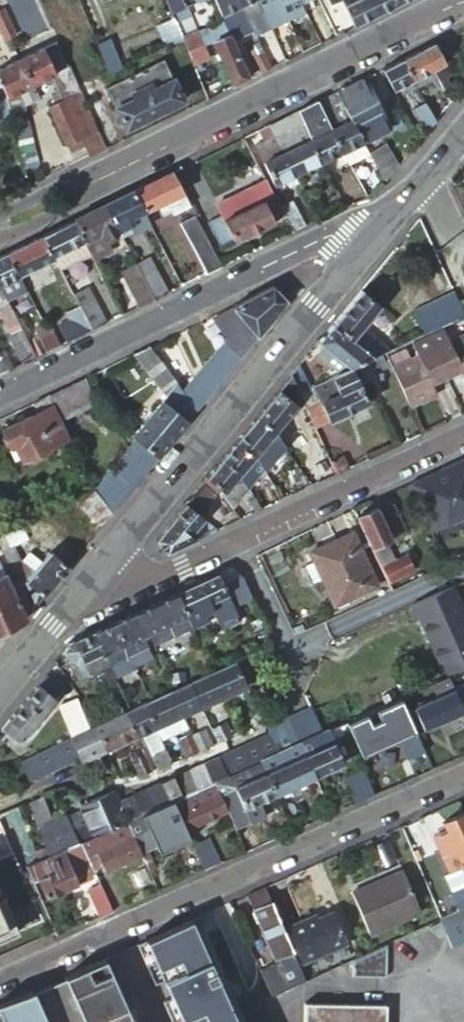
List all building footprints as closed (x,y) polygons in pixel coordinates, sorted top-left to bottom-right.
[(176,25),(171,14),(165,0),(148,0),(168,45),(181,39),(176,25)] [(171,14),(185,7),(182,0),(165,0),(171,14)] [(222,23),(227,35),(229,34),(238,29),(230,12),(237,8),(234,0),(212,0),(222,23)] [(237,8),(239,7),(252,36),(269,28),(261,13),(260,10),(255,0),(234,0),(237,8)] [(260,10),(261,13),(269,28),(286,19),(279,4),(277,0),(255,0),(260,10)] [(353,26),(373,16),(366,0),(341,0),(353,26)] [(373,16),(393,7),(390,0),(366,0),(373,16)] [(0,10),(0,17),(10,38),(15,36),(3,9),(0,10)] [(0,17),(0,32),(4,41),(10,38),(0,17)] [(181,39),(187,51),(202,44),(191,18),(176,25),(181,39)] [(206,30),(231,86),(248,78),(229,34),(227,35),(222,23),(206,30)] [(110,38),(96,43),(109,72),(122,66),(110,38)] [(60,100),(80,90),(69,67),(66,68),(54,43),(20,59),(32,85),(49,77),(60,100)] [(433,43),(402,59),(413,81),(414,80),(433,70),(437,77),(444,89),(449,87),(445,78),(450,75),(444,64),(445,63),(433,43)] [(249,52),(259,73),(267,69),(257,47),(255,44),(252,45),(254,49),(249,52)] [(257,47),(267,69),(270,67),(260,45),(257,47)] [(32,85),(20,59),(0,69),(0,91),(2,90),(6,97),(31,86),(32,85)] [(182,99),(162,59),(104,88),(124,129),(182,99)] [(402,59),(382,69),(393,91),(400,87),(404,94),(416,88),(413,81),(402,59)] [(437,77),(433,70),(414,80),(418,87),(437,77)] [(365,78),(336,92),(361,142),(389,128),(365,78)] [(6,97),(21,162),(34,159),(21,107),(37,99),(31,86),(6,97)] [(85,143),(91,155),(106,147),(80,90),(60,100),(48,106),(67,145),(70,151),(85,143)] [(317,101),(343,152),(350,164),(368,155),(367,153),(361,142),(336,92),(317,101)] [(297,111),(322,162),(343,152),(317,101),(297,111)] [(412,110),(418,119),(430,112),(425,103),(412,110)] [(269,125),(294,176),(322,162),(297,111),(269,125)] [(418,119),(426,133),(436,121),(430,112),(418,119)] [(269,125),(257,130),(263,141),(256,145),(275,185),(294,176),(269,125)] [(367,153),(368,155),(381,175),(384,182),(397,167),(384,143),(378,147),(367,153)] [(355,195),(364,191),(351,167),(343,171),(355,195)] [(172,172),(133,191),(144,213),(158,206),(162,214),(170,210),(173,216),(190,208),(172,172)] [(279,211),(266,183),(237,197),(238,198),(244,212),(224,221),(212,227),(221,247),(233,242),(234,243),(273,224),(273,223),(283,218),(279,211)] [(133,191),(103,206),(120,232),(132,227),(135,233),(150,226),(144,213),(133,191)] [(244,212),(238,198),(217,208),(224,221),(244,212)] [(292,205),(279,211),(283,218),(291,233),(303,227),(292,205)] [(103,206),(73,220),(89,251),(95,262),(96,264),(113,256),(105,239),(120,232),(103,206)] [(220,268),(195,217),(180,225),(205,275),(220,268)] [(57,228),(41,236),(54,261),(57,267),(89,251),(73,220),(57,228)] [(41,236),(25,244),(37,269),(54,261),(41,236)] [(25,244),(7,253),(19,278),(37,269),(25,244)] [(89,251),(57,267),(63,277),(95,262),(89,251)] [(3,295),(15,289),(18,295),(26,291),(19,278),(7,253),(0,256),(0,289),(3,295)] [(150,258),(136,265),(154,300),(168,293),(150,258)] [(154,300),(136,265),(121,273),(139,307),(154,300)] [(66,343),(91,330),(70,291),(65,281),(58,284),(72,312),(66,315),(70,322),(58,328),(66,343)] [(91,330),(105,324),(85,283),(70,291),(91,330)] [(178,386),(196,412),(289,302),(273,286),(210,317),(222,333),(178,386)] [(8,305),(3,295),(0,289),(0,309),(8,305)] [(359,291),(331,325),(346,338),(370,359),(379,355),(382,353),(387,351),(361,329),(375,313),(384,321),(389,315),(359,291)] [(461,315),(451,293),(411,312),(422,335),(461,315)] [(0,309),(0,314),(10,335),(8,336),(22,364),(35,358),(32,351),(8,305),(0,309)] [(34,330),(45,352),(60,345),(48,323),(44,325),(34,330)] [(318,342),(325,348),(332,354),(346,338),(331,325),(318,342)] [(431,347),(445,376),(458,370),(463,381),(463,331),(431,347)] [(332,354),(349,369),(352,367),(369,360),(370,359),(346,338),(332,354)] [(318,342),(307,355),(314,361),(325,348),(318,342)] [(149,346),(133,354),(166,399),(178,386),(175,381),(171,377),(149,346)] [(445,376),(431,347),(389,366),(408,407),(435,395),(430,383),(445,376)] [(32,351),(35,358),(40,355),(36,349),(32,351)] [(379,355),(370,359),(369,360),(372,367),(383,362),(379,355)] [(6,371),(12,368),(7,358),(1,361),(6,371)] [(289,376),(298,393),(310,387),(298,366),(289,376)] [(331,377),(339,395),(344,393),(360,384),(352,367),(349,369),(331,377)] [(291,402),(298,393),(289,376),(278,390),(291,402)] [(48,395),(61,420),(95,404),(97,403),(85,377),(48,395)] [(344,393),(352,411),(369,403),(364,392),(360,384),(344,393)] [(178,386),(166,399),(134,438),(136,440),(158,458),(196,412),(178,386)] [(297,407),(291,402),(278,390),(255,418),(275,433),(297,407)] [(339,395),(307,411),(315,428),(352,411),(344,393),(339,395)] [(69,438),(61,420),(48,395),(32,402),(37,412),(1,429),(10,448),(14,446),(22,461),(69,438)] [(283,445),(275,433),(255,418),(235,442),(254,459),(261,469),(262,470),(283,445)] [(136,440),(130,448),(95,490),(113,512),(158,458),(136,440)] [(235,442),(220,461),(240,478),(246,487),(261,469),(254,459),(235,442)] [(330,460),(336,474),(347,468),(341,455),(330,460)] [(430,531),(463,516),(463,459),(407,485),(430,531)] [(220,461),(206,478),(216,487),(213,490),(220,496),(220,497),(221,498),(230,509),(247,488),(246,487),(240,478),(220,461)] [(164,553),(215,530),(197,515),(214,496),(201,485),(155,541),(164,553)] [(79,508),(101,527),(112,514),(93,493),(79,508)] [(246,499),(255,511),(260,509),(251,496),(246,499)] [(375,508),(354,519),(371,550),(399,535),(394,526),(400,523),(391,505),(377,511),(375,508)] [(218,518),(224,526),(238,519),(230,509),(218,518)] [(404,532),(400,523),(394,526),(399,535),(404,532)] [(20,529),(10,534),(15,545),(25,540),(20,529)] [(0,538),(0,544),(3,551),(15,545),(10,534),(0,538)] [(330,549),(353,539),(351,535),(328,545),(330,549)] [(376,586),(353,539),(330,549),(328,545),(308,554),(332,606),(376,586)] [(15,545),(3,551),(31,611),(68,567),(50,551),(41,562),(29,553),(23,561),(15,545)] [(377,561),(389,584),(414,571),(407,557),(395,563),(390,554),(377,561)] [(7,628),(23,621),(25,617),(0,563),(0,613),(7,628)] [(219,584),(215,575),(175,593),(191,629),(232,611),(231,609),(251,599),(240,578),(235,576),(219,584)] [(411,608),(418,622),(420,621),(440,666),(443,665),(463,655),(463,611),(454,589),(411,608)] [(191,629),(175,593),(135,611),(152,647),(191,629)] [(135,611),(129,614),(146,650),(152,647),(135,611)] [(146,650),(129,614),(111,623),(127,659),(131,668),(133,673),(140,670),(138,664),(134,656),(146,651),(146,650)] [(127,659),(111,623),(91,632),(107,668),(127,659)] [(107,668),(91,632),(71,641),(61,654),(75,666),(80,679),(94,673),(96,676),(102,674),(108,685),(114,682),(111,676),(107,668)] [(150,659),(146,651),(134,656),(138,664),(150,659)] [(463,672),(463,655),(443,665),(449,679),(463,672)] [(253,674),(244,656),(233,662),(242,680),(253,674)] [(220,664),(217,658),(210,661),(213,667),(220,664)] [(131,668),(127,659),(107,668),(111,676),(131,668)] [(242,680),(233,662),(211,671),(188,682),(200,708),(245,687),(242,680)] [(56,685),(44,676),(0,730),(13,741),(19,735),(20,736),(51,697),(50,696),(56,688),(56,685)] [(161,694),(168,691),(163,679),(156,682),(161,694)] [(453,691),(448,679),(433,685),(438,698),(413,709),(423,732),(463,715),(453,691)] [(188,682),(171,690),(169,691),(181,716),(192,711),(194,715),(202,712),(200,708),(188,682)] [(453,691),(463,715),(463,686),(453,691)] [(127,710),(135,706),(127,690),(119,693),(127,710)] [(181,716),(169,691),(168,691),(161,694),(146,701),(142,703),(153,729),(181,716)] [(89,701),(78,705),(86,729),(93,725),(123,712),(124,711),(120,703),(116,705),(115,703),(94,711),(89,701)] [(153,729),(142,703),(135,706),(127,710),(124,711),(123,712),(135,737),(140,735),(156,770),(170,765),(160,742),(153,729)] [(86,729),(78,705),(64,712),(74,735),(86,729)] [(123,712),(93,725),(105,751),(135,737),(123,712)] [(188,729),(181,716),(153,729),(160,742),(188,729)] [(393,760),(423,747),(412,722),(382,735),(393,760)] [(217,745),(231,739),(225,724),(211,731),(217,745)] [(86,729),(74,735),(19,759),(29,780),(80,758),(81,761),(105,751),(93,725),(86,729)] [(298,745),(289,726),(269,735),(218,759),(227,776),(258,763),(257,762),(298,745)] [(191,736),(199,753),(212,747),(204,730),(191,736)] [(327,732),(298,745),(257,762),(258,763),(273,796),(342,765),(327,732)] [(179,753),(181,760),(199,753),(191,736),(178,742),(182,752),(179,753)] [(131,750),(132,759),(143,754),(139,746),(131,750)] [(140,776),(151,772),(143,754),(132,759),(140,776)] [(203,766),(211,783),(213,783),(227,776),(218,759),(203,766)] [(227,776),(213,783),(218,795),(226,812),(233,829),(263,815),(257,803),(273,796),(258,763),(227,776)] [(203,766),(190,772),(198,790),(211,783),(203,766)] [(182,796),(198,790),(190,772),(174,779),(182,796)] [(171,801),(182,796),(174,779),(158,785),(167,803),(171,801)] [(213,783),(211,783),(198,790),(182,796),(171,801),(184,830),(226,812),(218,795),(213,783)] [(167,803),(158,785),(146,791),(154,809),(167,803)] [(154,809),(146,791),(131,797),(140,815),(154,809)] [(39,830),(47,849),(50,854),(79,842),(125,821),(126,821),(119,803),(114,792),(80,807),(82,812),(53,824),(39,830)] [(140,815),(131,797),(119,803),(126,821),(140,815)] [(31,809),(39,830),(53,824),(42,799),(31,809)] [(126,821),(125,821),(126,824),(138,850),(162,840),(184,830),(171,801),(167,803),(154,809),(140,815),(126,821)] [(442,823),(446,832),(439,836),(445,849),(439,852),(449,874),(463,868),(463,870),(463,814),(442,823)] [(138,850),(126,824),(88,841),(93,853),(94,852),(100,866),(103,872),(141,855),(138,850)] [(10,848),(0,825),(0,853),(10,848)] [(184,830),(162,840),(167,849),(174,846),(188,840),(184,830)] [(405,839),(415,861),(420,859),(410,837),(405,839)] [(202,871),(217,864),(206,839),(191,846),(202,871)] [(188,877),(202,871),(191,846),(188,840),(174,846),(188,877)] [(80,844),(90,865),(92,869),(100,866),(94,852),(93,853),(88,841),(80,844)] [(50,854),(37,860),(19,868),(22,875),(26,873),(30,881),(35,879),(43,897),(90,876),(86,867),(90,865),(80,844),(79,842),(50,854)] [(47,849),(34,854),(37,860),(50,854),(47,849)] [(399,872),(350,893),(368,935),(417,913),(399,872)] [(264,887),(246,895),(253,909),(270,901),(264,887)] [(88,895),(98,917),(111,912),(101,889),(88,895)] [(452,894),(459,909),(463,907),(463,889),(452,894)] [(258,967),(269,993),(304,978),(270,901),(253,909),(281,975),(276,977),(269,962),(258,967)] [(0,903),(0,935),(13,930),(0,903)] [(463,939),(463,907),(459,909),(438,918),(450,945),(463,939)] [(308,915),(283,926),(299,962),(345,942),(330,910),(310,918),(308,915)] [(190,919),(136,944),(145,965),(153,962),(162,982),(168,979),(175,995),(161,1001),(170,1021),(173,1021),(179,1019),(180,1021),(222,1021),(233,1017),(190,919)] [(393,938),(359,953),(358,972),(392,973),(393,938)] [(103,958),(63,976),(64,978),(32,992),(31,990),(0,1004),(0,1021),(133,1021),(103,958)] [(391,1001),(307,998),(306,1021),(391,1021),(391,1001)]
